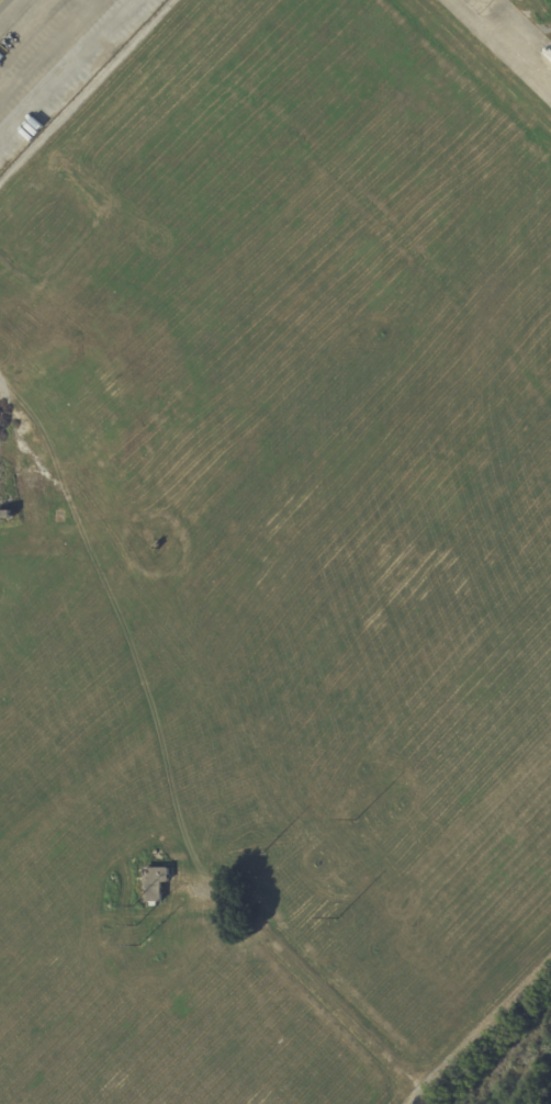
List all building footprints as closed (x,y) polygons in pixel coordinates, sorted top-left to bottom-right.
[(12,519),(0,518),(0,510),(7,510),(12,510),(12,519)] [(168,875),(168,882),(161,882),(161,901),(144,901),(144,868),(168,868),(168,875)]
